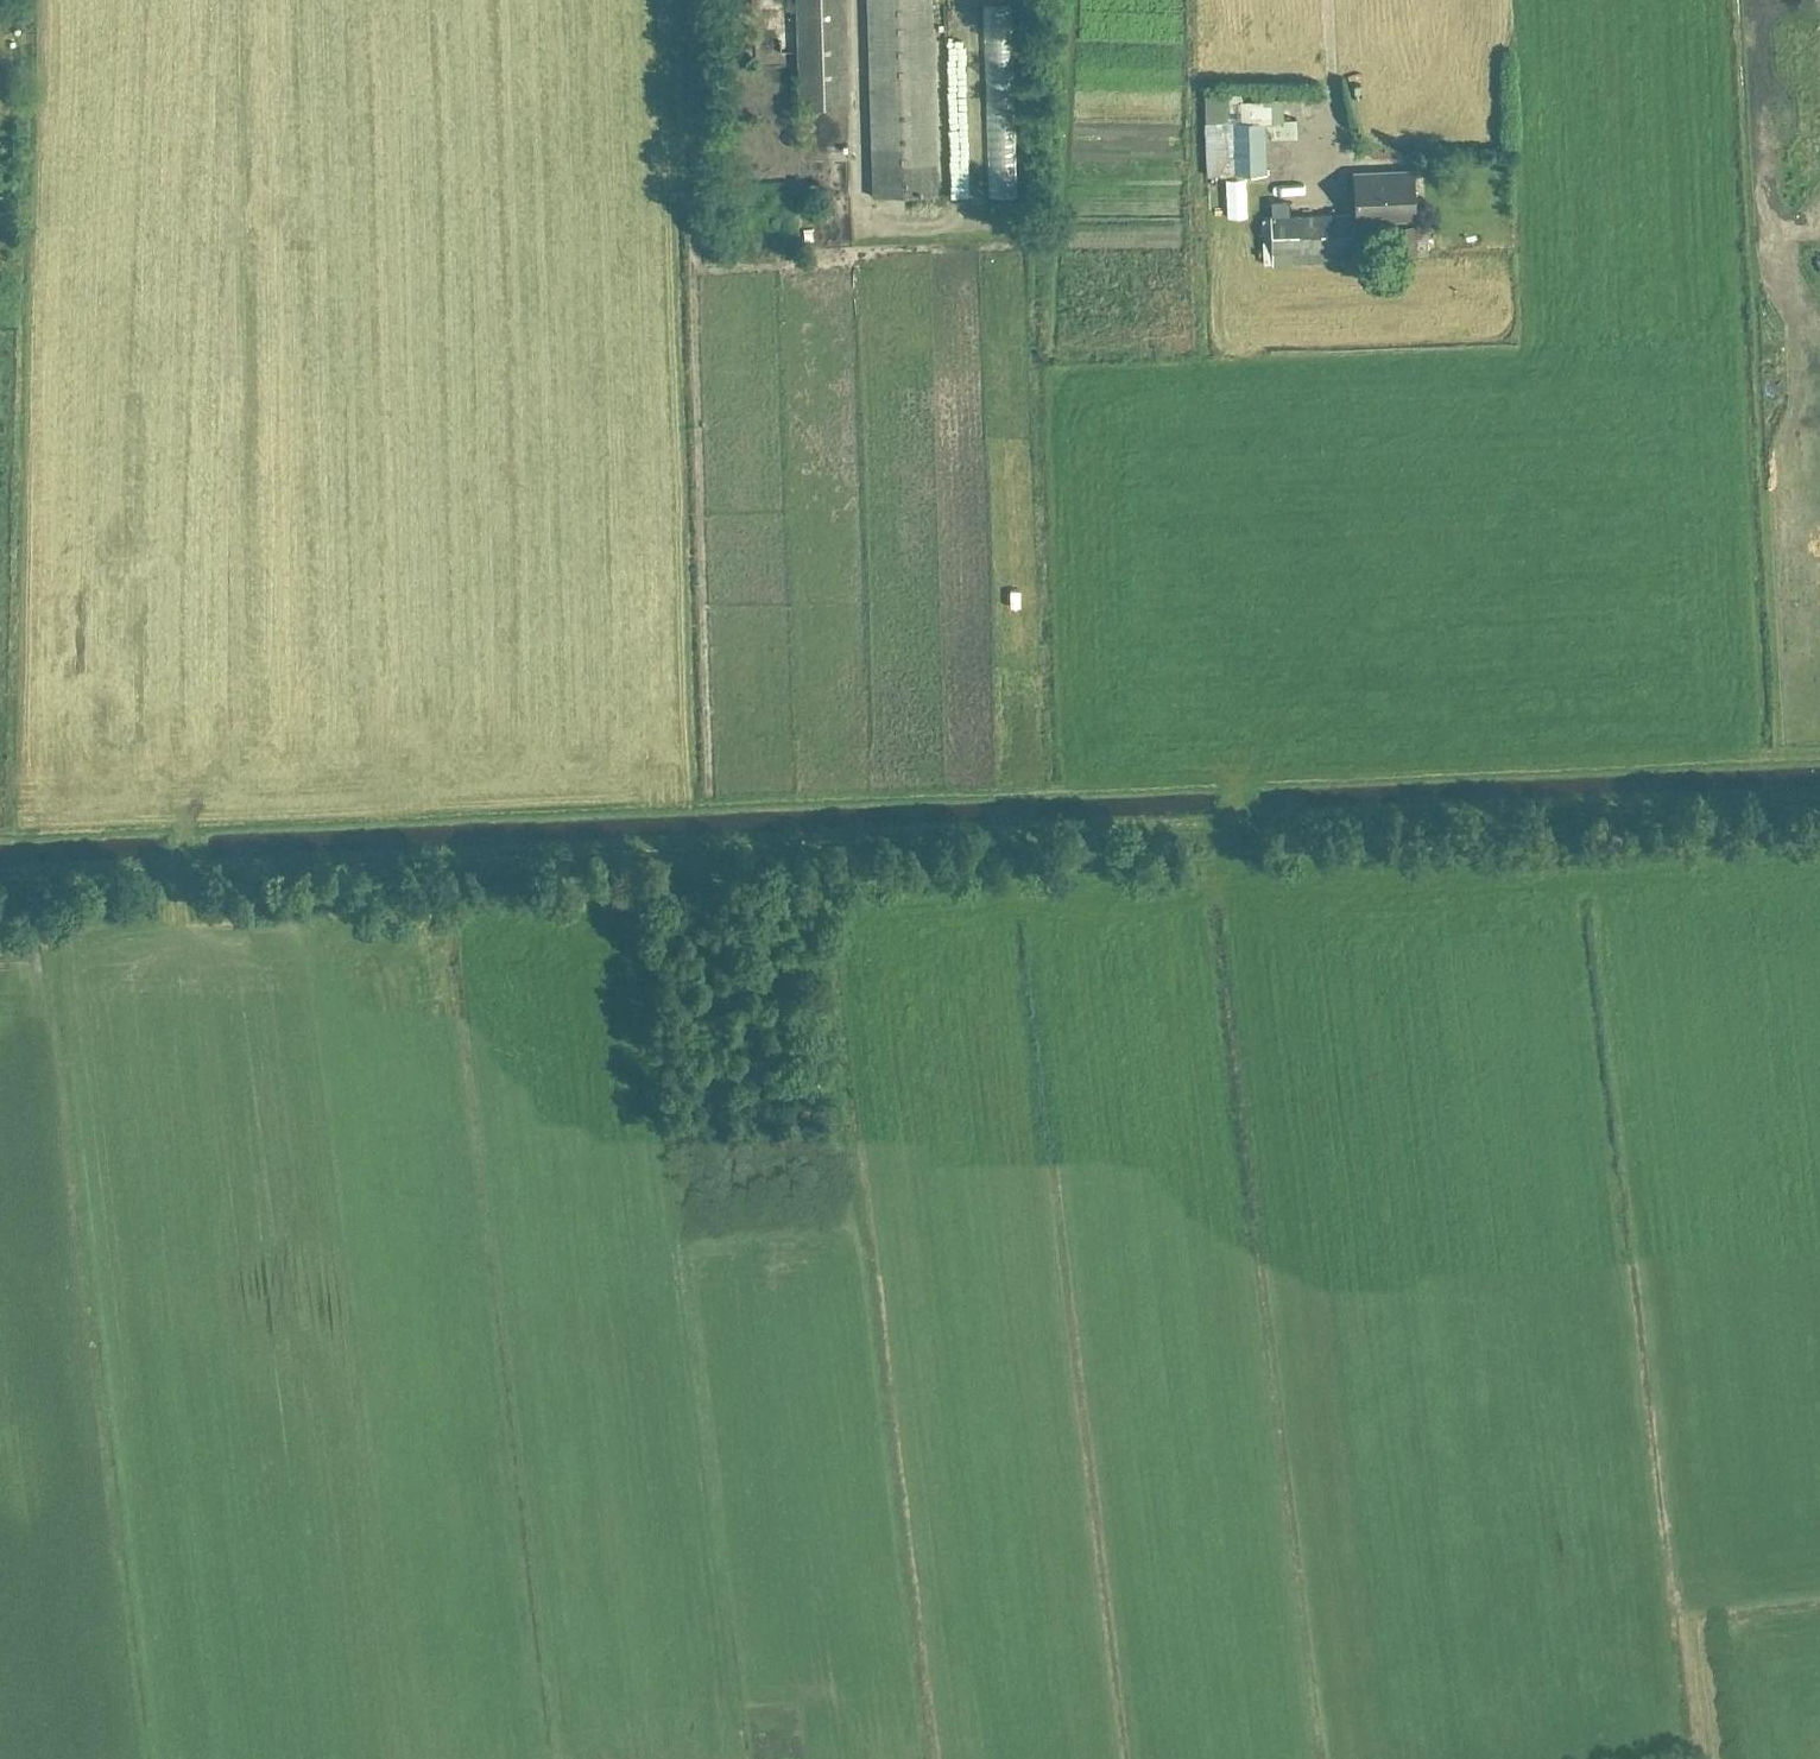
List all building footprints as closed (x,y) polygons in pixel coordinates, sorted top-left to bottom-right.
[(850,106),(846,0),(796,0),(799,107),(850,106)] [(939,194),(933,0),(867,0),(872,195),(939,194)] [(1208,175),(1235,174),(1266,174),(1263,120),(1234,120),(1206,122),(1208,175)] [(1388,218),(1416,217),(1415,202),(1411,202),(1410,179),(1356,182),(1358,212),(1388,211),(1388,218)] [(15,199),(16,184),(0,183),(0,198),(15,199)] [(1274,252),(1353,249),(1352,213),(1273,216),(1274,252)] [(1391,249),(1412,249),(1411,227),(1390,227),(1391,249)]
